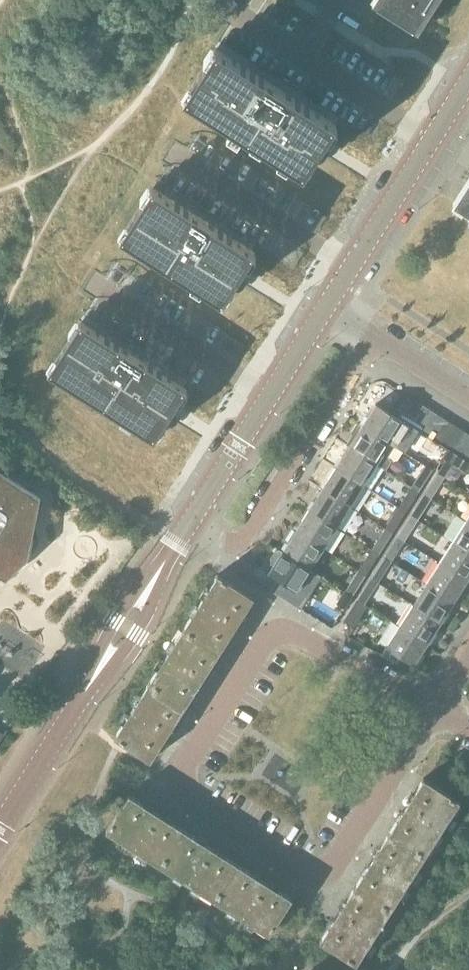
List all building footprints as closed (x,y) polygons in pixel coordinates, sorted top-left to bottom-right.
[(377,7),(372,3),(371,5),(417,34),(418,33),(413,30),(432,0),(381,0),(377,7)] [(185,94),(183,98),(198,107),(209,114),(230,127),(241,135),(252,141),(263,149),(277,158),(288,164),(303,174),(306,170),(312,160),(311,160),(319,149),(326,138),(333,127),(336,123),(215,47),(213,50),(206,61),(199,73),(195,78),(192,84),(185,94)] [(454,202),(468,212),(468,178),(454,202)] [(121,234),(119,237),(139,250),(150,256),(191,283),(202,289),(222,302),(224,299),(231,288),(230,288),(245,265),(246,265),(253,254),(255,251),(152,186),(150,188),(142,200),(143,200),(129,223),(128,223),(121,234)] [(49,368),(47,371),(69,385),(80,392),(121,418),(132,425),(154,439),(156,436),(162,426),(161,425),(177,401),(177,402),(184,391),(186,388),(80,320),(78,323),(71,334),(72,334),(56,359),(56,358),(49,368)] [(405,394),(393,414),(403,421),(412,406),(416,401),(405,394)] [(426,407),(416,401),(412,406),(403,421),(413,427),(426,407)] [(403,421),(393,414),(375,403),(362,424),(390,442),(403,421)] [(426,407),(413,427),(423,434),(436,413),(426,407)] [(446,420),(436,413),(423,434),(433,440),(446,420)] [(433,440),(438,443),(444,447),(456,426),(446,420),(433,440)] [(348,446),(377,464),(384,468),(386,468),(391,461),(388,456),(395,445),(390,442),(362,424),(362,425),(359,423),(355,423),(351,431),(351,434),(354,436),(348,446)] [(466,432),(456,426),(444,447),(448,449),(454,453),(466,432)] [(463,459),(468,450),(468,434),(466,432),(454,453),(457,455),(463,459)] [(431,455),(424,464),(431,469),(434,471),(441,461),(448,449),(444,447),(438,443),(431,455)] [(348,446),(335,467),(364,485),(377,464),(348,446)] [(448,449),(441,461),(434,471),(437,472),(444,476),(450,467),(457,455),(454,453),(448,449)] [(424,464),(411,485),(418,490),(431,469),(424,464)] [(364,485),(335,467),(322,488),(350,506),(364,485)] [(3,578),(6,580),(28,558),(40,496),(38,495),(2,473),(0,471),(0,576),(3,578)] [(423,493),(431,498),(444,476),(437,472),(423,493)] [(398,506),(405,511),(418,490),(411,485),(398,506)] [(322,488),(308,509),(337,527),(350,506),(322,488)] [(417,519),(431,498),(423,493),(410,514),(417,519)] [(398,506),(385,527),(392,532),(405,511),(398,506)] [(337,527),(308,509),(295,530),(324,548),(337,527)] [(404,540),(417,519),(410,514),(397,535),(404,540)] [(452,540),(468,551),(468,522),(465,520),(452,540)] [(371,548),(379,553),(392,532),(385,527),(371,548)] [(295,530),(282,551),(310,569),(324,548),(295,530)] [(391,561),(404,540),(397,535),(384,556),(391,561)] [(468,579),(468,551),(452,540),(439,561),(468,580),(468,579)] [(371,548),(358,570),(365,574),(379,553),(371,548)] [(271,561),(274,563),(269,572),(269,571),(268,572),(278,579),(271,590),(299,608),(320,575),(310,569),(282,551),(281,551),(278,549),(276,550),(270,558),(271,561)] [(384,556),(371,578),(378,582),(391,561),(384,556)] [(439,561),(425,582),(455,601),(468,580),(439,561)] [(365,574),(358,570),(345,591),(352,595),(365,574)] [(114,737),(150,760),(254,597),(217,574),(114,737)] [(371,578),(357,599),(364,603),(378,582),(371,578)] [(442,623),(455,601),(425,582),(412,604),(442,623)] [(345,591),(337,603),(344,608),(352,595),(345,591)] [(344,620),(354,626),(367,605),(364,603),(357,599),(344,620)] [(412,604),(399,625),(429,643),(442,623),(412,604)] [(415,665),(429,643),(399,625),(385,646),(415,665)] [(396,661),(399,655),(385,646),(381,654),(396,661)] [(460,800),(423,777),(320,940),(356,963),(460,800)] [(129,794),(106,830),(269,934),(292,897),(129,794)]
